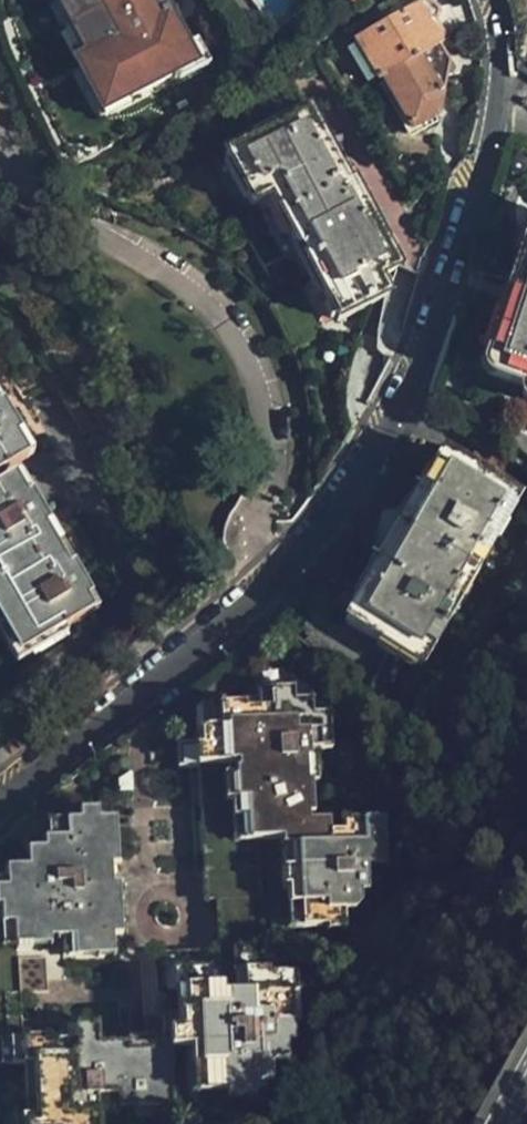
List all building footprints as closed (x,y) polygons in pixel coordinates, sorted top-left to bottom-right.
[(77,36),(135,0),(56,0),(77,36)] [(77,36),(87,54),(76,60),(105,110),(190,63),(170,26),(175,23),(166,9),(162,12),(160,8),(154,12),(147,0),(135,0),(77,36)] [(436,46),(440,44),(429,23),(431,21),(432,19),(433,17),(434,14),(434,12),(433,9),(433,7),(431,4),(429,3),(427,2),(425,2),(422,1),(353,40),(376,82),(382,79),(436,46)] [(436,46),(382,79),(410,130),(436,115),(445,81),(438,71),(447,65),(436,46)] [(398,268),(352,181),(348,184),(308,111),(226,154),(252,205),(269,197),(337,321),(386,295),(379,279),(398,268)] [(488,350),(487,354),(488,357),(488,360),(489,363),(491,366),(493,369),(495,371),(516,379),(515,385),(515,390),(516,395),(520,399),(524,401),(526,402),(526,247),(488,350)] [(0,386),(0,482),(42,459),(0,386)] [(368,698),(395,718),(526,470),(526,460),(487,434),(471,465),(436,450),(346,624),(395,652),(368,698)] [(421,474),(394,454),(375,483),(348,522),(375,541),(421,474)] [(19,660),(105,614),(28,479),(0,495),(0,627),(19,660)] [(293,963),(261,964),(258,852),(281,852),(282,899),(288,899),(290,937),(326,937),(327,940),(344,939),(345,922),(351,922),(358,915),(357,907),(365,907),(365,880),(385,881),(384,836),(343,836),(343,846),(329,848),(329,835),(313,836),(311,765),(333,765),(332,728),(314,728),(313,714),(298,714),(298,703),(273,703),(274,722),(246,724),(247,715),(215,716),(200,728),(200,754),(178,755),(179,778),(201,778),(205,882),(213,882),(215,959),(148,958),(148,963),(136,964),(138,1048),(92,1049),(91,1030),(68,1030),(69,1045),(41,1045),(41,1041),(14,1043),(14,998),(40,998),(40,962),(12,962),(11,952),(46,952),(47,943),(69,943),(69,962),(118,960),(115,827),(96,826),(97,816),(79,816),(79,826),(48,826),(48,843),(42,843),(42,854),(26,854),(27,871),(2,872),(2,885),(0,885),(0,1043),(5,1043),(5,1068),(18,1068),(20,1119),(8,1119),(8,1123),(89,1123),(89,1101),(110,1100),(109,1114),(166,1114),(164,1058),(183,1058),(183,1097),(217,1098),(217,1104),(246,1103),(246,1091),(263,1091),(263,1072),(281,1072),(282,1054),(288,1054),(287,1036),(295,1037),(293,963)]
